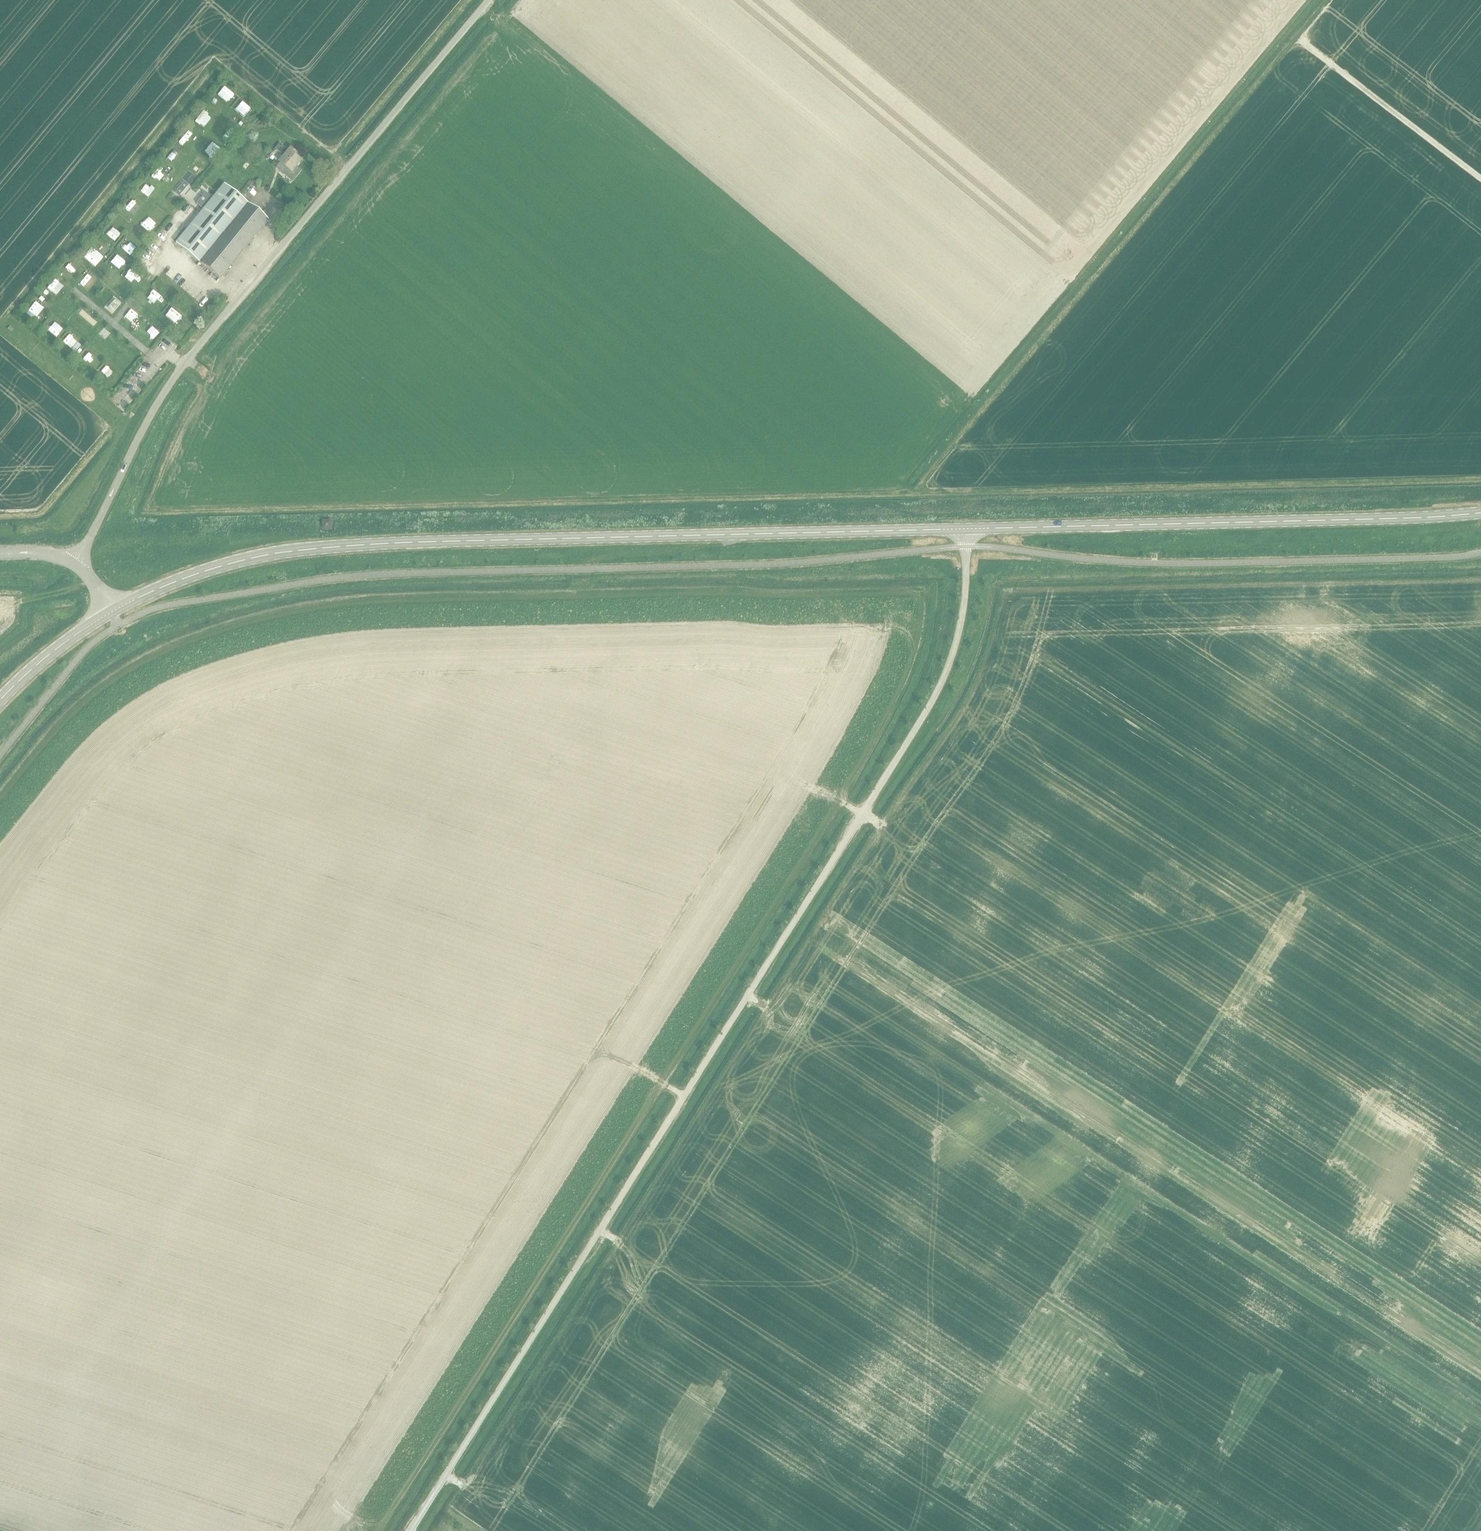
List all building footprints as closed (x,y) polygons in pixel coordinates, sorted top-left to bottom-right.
[(249,102),(241,112),(245,115),(253,105),(249,102)] [(189,144),(196,135),(185,127),(178,137),(189,144)] [(302,161),(296,156),(297,154),(291,148),(289,151),(280,144),(276,148),(282,154),(283,153),(286,155),(280,162),(284,165),(279,170),(284,174),(284,173),(292,180),(300,171),(296,167),(302,161)] [(169,148),(164,154),(171,160),(176,154),(169,148)] [(191,163),(186,168),(191,172),(195,167),(191,163)] [(179,196),(188,185),(184,181),(174,193),(179,196)] [(219,278),(267,219),(224,184),(212,198),(205,192),(196,203),(203,209),(175,243),(199,262),(198,262),(219,278)] [(152,225),(159,216),(150,209),(143,218),(152,225)] [(108,229),(119,233),(122,224),(111,220),(108,229)] [(94,241),(86,251),(97,260),(105,251),(94,241)] [(114,263),(122,269),(129,259),(121,253),(114,263)] [(246,261),(253,266),(257,260),(250,255),(246,261)] [(87,268),(82,277),(88,280),(92,271),(87,268)] [(110,301),(115,305),(123,295),(118,291),(110,301)] [(35,308),(42,298),(37,294),(30,304),(35,308)]
